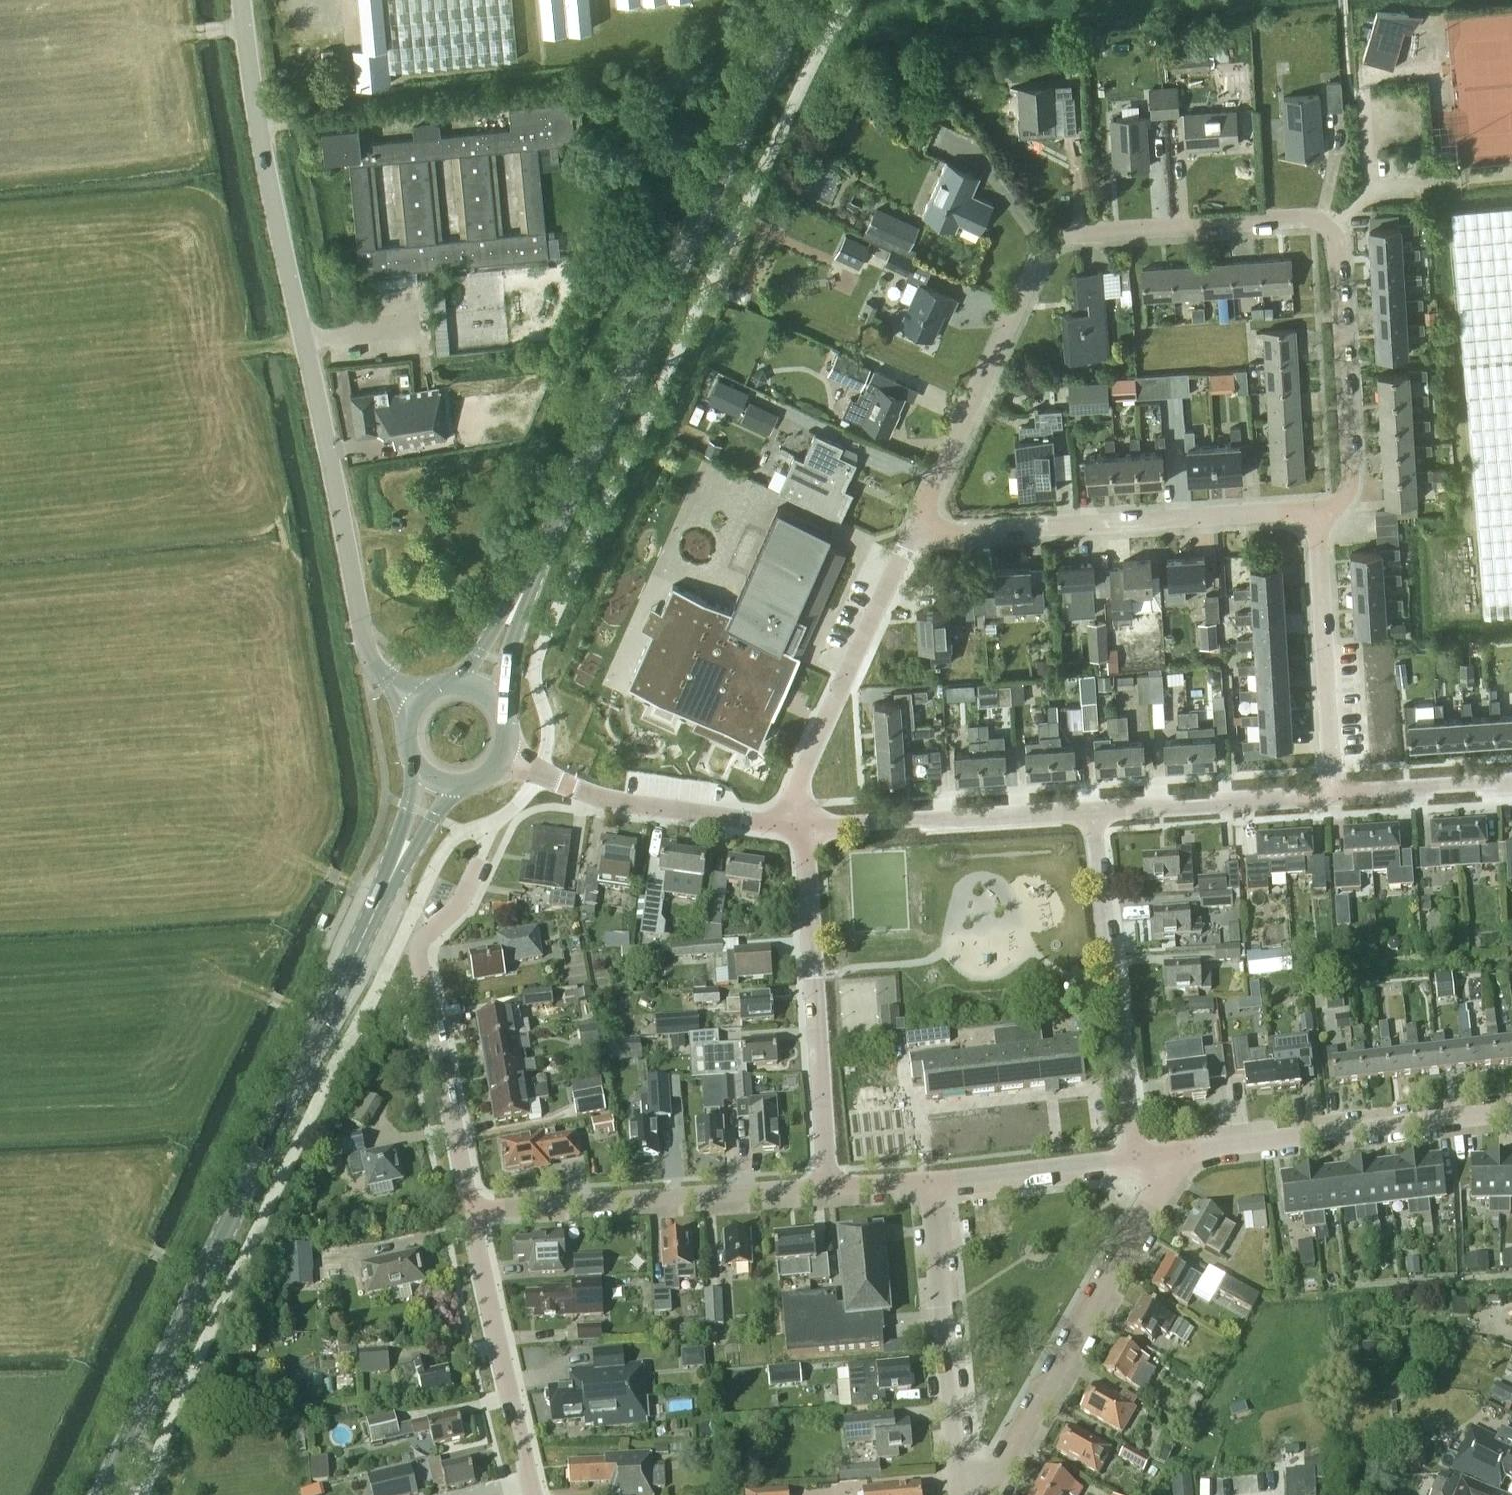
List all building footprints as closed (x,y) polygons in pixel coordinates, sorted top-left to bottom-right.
[(364,47),(354,48),(357,76),(353,76),(354,86),(391,82),(390,70),(518,58),(512,0),(359,0),(364,47)] [(543,32),(593,27),(590,0),(540,0),(543,32)] [(1423,13),(1377,10),(1375,19),(1363,58),(1392,67),(1404,28),(1410,30),(1423,13)] [(1215,67),(1213,45),(1169,48),(1170,70),(1215,67)] [(938,75),(949,70),(943,55),(931,60),(938,75)] [(1342,108),(1341,80),(1326,81),(1328,109),(1342,108)] [(1072,95),(1071,84),(1019,88),(1022,122),(1038,121),(1039,134),(1055,132),(1054,120),(1055,120),(1053,97),(1062,96),(1065,132),(1076,131),(1074,95),(1072,95)] [(1151,117),(1164,116),(1162,86),(1149,87),(1151,117)] [(1177,86),(1162,86),(1164,116),(1180,116),(1177,86)] [(1323,154),(1318,93),(1283,96),(1287,156),(1323,154)] [(432,125),(431,123),(422,124),(422,126),(413,127),(414,138),(360,144),(359,125),(347,126),(323,128),(326,157),(350,155),(361,274),(368,273),(417,269),(548,256),(546,232),(545,229),(537,146),(575,142),(571,102),(510,108),(512,128),(441,135),(440,124),(432,125)] [(1237,144),(1235,110),(1185,113),(1187,147),(1237,144)] [(1147,167),(1143,117),(1110,119),(1113,169),(1147,167)] [(980,176),(947,161),(922,214),(955,230),(958,223),(980,232),(993,203),(972,193),(980,176)] [(861,206),(850,200),(848,206),(858,211),(861,206)] [(920,225),(876,205),(865,228),(909,248),(920,225)] [(1511,349),(1511,205),(1450,210),(1463,353),(1511,349)] [(793,219),(791,214),(787,213),(782,214),(780,219),(782,223),(787,225),(791,223),(793,219)] [(1369,227),(1371,253),(1403,251),(1402,248),(1401,232),(1419,231),(1418,222),(1399,223),(1398,214),(1389,215),(1389,226),(1369,227)] [(870,245),(847,233),(836,255),(859,266),(870,245)] [(917,259),(891,247),(884,262),(910,274),(917,259)] [(1403,251),(1371,253),(1372,278),(1404,276),(1404,273),(1403,257),(1420,256),(1419,247),(1402,248),(1403,251)] [(1260,260),(1262,291),(1292,289),(1290,257),(1260,260)] [(1260,260),(1231,262),(1233,293),(1262,291),(1260,260)] [(1233,293),(1231,262),(1201,264),(1203,295),(1233,293)] [(1201,264),(1171,266),(1174,297),(1203,295),(1201,264)] [(1174,297),(1171,266),(1142,268),(1144,299),(1174,297)] [(1108,354),(1102,271),(1074,273),(1076,301),(1073,301),(1073,313),(1064,314),(1067,357),(1108,354)] [(1404,276),(1372,278),(1374,303),(1406,301),(1405,298),(1405,282),(1422,281),(1421,272),(1404,273),(1404,276)] [(451,353),(443,276),(430,278),(438,354),(451,353)] [(932,339),(951,297),(920,283),(909,278),(901,297),(911,302),(901,325),(932,339)] [(1406,301),(1374,303),(1375,329),(1407,327),(1407,323),(1406,307),(1423,307),(1422,297),(1405,298),(1406,301)] [(1195,320),(1207,320),(1206,307),(1194,308),(1195,320)] [(1407,327),(1375,329),(1377,354),(1408,352),(1408,333),(1425,332),(1424,322),(1407,323),(1407,327)] [(1263,331),(1265,361),(1297,359),(1295,329),(1263,331)] [(1463,353),(1484,615),(1511,613),(1511,349),(1463,353)] [(871,366),(838,351),(828,373),(861,388),(871,366)] [(1299,388),(1297,359),(1265,361),(1267,390),(1299,388)] [(1411,397),(1411,394),(1410,378),(1427,377),(1426,367),(1407,369),(1408,372),(1378,374),(1379,399),(1411,397)] [(1248,391),(1246,368),(1234,369),(1236,392),(1248,391)] [(896,380),(874,370),(864,391),(861,389),(857,399),(850,396),(839,421),(858,430),(862,421),(889,433),(898,412),(897,412),(904,396),(891,391),(896,380)] [(1170,373),(1171,395),(1189,394),(1188,372),(1170,373)] [(1158,374),(1160,396),(1171,395),(1170,373),(1158,374)] [(1149,397),(1147,374),(1135,375),(1137,397),(1149,397)] [(1147,374),(1149,397),(1160,396),(1158,374),(1147,374)] [(1137,397),(1135,375),(1107,377),(1109,399),(1137,397)] [(748,392),(719,379),(717,385),(722,387),(715,402),(738,412),(748,392)] [(1107,382),(1071,383),(1072,409),(1108,407),(1107,382)] [(447,438),(440,388),(388,396),(388,389),(350,394),(356,435),(393,430),(395,446),(447,438)] [(1268,420),(1300,418),(1299,388),(1267,390),(1268,420)] [(1411,397),(1379,399),(1381,424),(1413,422),(1413,419),(1412,403),(1429,402),(1428,393),(1411,394),(1411,397)] [(762,428),(771,409),(750,399),(742,418),(762,428)] [(1037,411),(1037,407),(1036,407),(1037,425),(1020,426),(1024,474),(1019,474),(1020,491),(1011,491),(1012,493),(1056,489),(1052,425),(1062,424),(1061,409),(1037,411)] [(1268,420),(1270,449),(1302,447),(1300,418),(1268,420)] [(1413,422),(1381,424),(1382,449),(1414,447),(1414,444),(1413,428),(1430,427),(1430,418),(1413,419),(1413,422)] [(1231,444),(1213,445),(1215,478),(1241,476),(1239,444),(1241,444),(1239,427),(1230,427),(1231,444)] [(1215,478),(1213,445),(1195,446),(1194,430),(1184,431),(1185,448),(1187,448),(1189,480),(1215,478)] [(843,445),(816,432),(804,458),(795,454),(779,488),(778,491),(840,519),(842,516),(853,492),(845,488),(857,461),(839,453),(843,445)] [(1157,451),(1139,452),(1136,453),(1138,483),(1164,482),(1162,450),(1164,450),(1163,435),(1156,435),(1157,451)] [(1114,485),(1138,483),(1136,453),(1139,452),(1138,436),(1131,437),(1132,453),(1114,454),(1112,454),(1114,485)] [(1088,487),(1114,485),(1112,454),(1114,454),(1113,438),(1106,439),(1107,455),(1086,456),(1088,487)] [(716,457),(721,445),(710,440),(705,452),(716,457)] [(1414,447),(1382,449),(1384,474),(1416,473),(1416,469),(1415,453),(1432,452),(1431,443),(1414,444),(1414,447)] [(1304,477),(1302,447),(1270,449),(1272,479),(1304,477)] [(1448,484),(1447,467),(1432,468),(1432,478),(1432,485),(1448,484)] [(1416,473),(1384,474),(1385,500),(1417,498),(1416,482),(1416,480),(1416,479),(1432,478),(1432,468),(1416,469),(1416,473)] [(829,530),(776,507),(732,610),(673,584),(628,685),(760,744),(772,715),(774,715),(774,713),(773,713),(776,706),(768,702),(790,652),(800,656),(801,654),(796,652),(809,624),(813,625),(845,552),(824,543),(829,530)] [(1399,542),(1397,510),(1375,511),(1377,544),(1399,542)] [(1384,576),(1383,572),(1383,557),(1400,556),(1399,546),(1380,548),(1380,551),(1351,552),(1352,578),(1384,576)] [(1228,551),(1229,573),(1246,572),(1245,550),(1228,551)] [(1270,553),(1246,554),(1247,565),(1249,565),(1249,566),(1271,565),(1271,563),(1270,553)] [(1206,582),(1204,556),(1167,559),(1169,584),(1165,584),(1165,602),(1186,601),(1185,583),(1206,582)] [(1152,571),(1151,559),(1123,561),(1124,568),(1124,573),(1111,573),(1113,611),(1114,621),(1133,620),(1132,613),(1133,610),(1136,609),(1160,608),(1158,574),(1152,574),(1152,571)] [(1094,582),(1093,563),(1058,565),(1059,584),(1063,584),(1064,600),(1069,599),(1070,614),(1094,613),(1092,582),(1094,582)] [(1234,597),(1251,595),(1251,591),(1282,589),(1281,564),(1271,565),(1249,566),(1250,585),(1251,586),(1233,587),(1234,597)] [(996,594),(983,594),(984,609),(984,611),(985,611),(1044,607),(1042,567),(1031,567),(995,569),(996,594)] [(1384,576),(1352,578),(1353,603),(1385,601),(1385,598),(1384,582),(1401,581),(1401,571),(1383,572),(1384,576)] [(974,610),(977,610),(984,609),(983,594),(983,589),(973,589),(973,591),(974,610)] [(1252,617),(1284,615),(1282,589),(1251,591),(1251,595),(1252,611),(1235,612),(1235,622),(1253,621),(1252,617)] [(974,610),(973,591),(948,592),(949,610),(917,612),(919,645),(931,644),(932,662),(950,661),(949,643),(950,643),(949,616),(973,615),(973,610),(974,610)] [(1219,619),(1218,593),(1204,594),(1206,620),(1219,619)] [(1385,601),(1353,603),(1355,629),(1387,627),(1386,607),(1403,606),(1402,597),(1385,598),(1385,601)] [(984,609),(977,610),(978,626),(986,626),(985,611),(984,611),(984,609)] [(1254,642),(1286,640),(1284,615),(1252,617),(1253,621),(1254,636),(1236,638),(1237,647),(1254,646),(1254,642)] [(1107,659),(1106,620),(1092,621),(1094,659),(1107,659)] [(1392,634),(1406,634),(1406,621),(1391,622),(1392,634)] [(1199,622),(1200,647),(1217,647),(1216,622),(1199,622)] [(1255,668),(1287,666),(1286,640),(1254,642),(1254,646),(1255,662),(1238,663),(1239,672),(1256,671),(1255,668)] [(1119,670),(1118,649),(1109,649),(1110,671),(1119,670)] [(1039,674),(1054,672),(1053,657),(1038,659),(1039,674)] [(1474,683),(1474,662),(1460,663),(1461,683),(1474,683)] [(1240,697),(1257,696),(1257,692),(1289,691),(1287,666),(1255,668),(1256,671),(1257,687),(1239,688),(1240,697)] [(1209,669),(1207,674),(1209,679),(1214,680),(1218,678),(1220,673),(1218,669),(1213,668),(1209,669)] [(1148,673),(1150,701),(1164,700),(1162,672),(1148,673)] [(1139,702),(1150,701),(1148,673),(1137,674),(1139,702)] [(1112,675),(1099,676),(1100,689),(1113,688),(1112,675)] [(1010,684),(1011,702),(1024,701),(1023,678),(1010,679),(1010,684)] [(1094,700),(1093,678),(1079,678),(1081,701),(1094,700)] [(949,697),(973,696),(972,683),(948,684),(949,697)] [(1011,703),(1011,702),(1010,684),(996,685),(998,704),(1011,703)] [(912,725),(915,725),(913,700),(928,699),(927,689),(911,690),(911,689),(894,690),(895,701),(875,702),(877,727),(912,725)] [(1257,692),(1257,696),(1258,712),(1241,713),(1242,723),(1258,722),(1258,718),(1290,716),(1289,691),(1257,692)] [(1495,739),(1511,738),(1511,713),(1499,714),(1498,701),(1489,702),(1490,715),(1493,715),(1495,739)] [(1465,717),(1467,741),(1495,739),(1493,715),(1490,715),(1471,716),(1470,703),(1461,704),(1462,717),(1465,717)] [(1227,730),(1225,705),(1212,706),(1214,730),(1227,730)] [(1436,719),(1438,743),(1467,741),(1465,717),(1462,717),(1443,718),(1442,705),(1433,706),(1434,719),(1436,719)] [(1409,744),(1438,743),(1436,719),(1434,719),(1415,720),(1414,707),(1404,707),(1405,722),(1408,722),(1409,744)] [(1190,763),(1187,711),(1178,712),(1179,726),(1176,726),(1177,739),(1164,740),(1165,765),(1190,763)] [(1197,711),(1187,711),(1190,763),(1217,762),(1215,736),(1201,737),(1200,726),(1198,726),(1197,711)] [(1116,716),(1120,767),(1145,766),(1144,741),(1128,742),(1127,715),(1116,716)] [(1096,769),(1120,767),(1116,716),(1107,716),(1108,730),(1109,730),(1110,737),(1094,738),(1096,769)] [(1258,722),(1259,737),(1243,738),(1243,748),(1244,748),(1262,746),(1262,744),(1263,743),(1292,742),(1290,716),(1258,718),(1258,722)] [(1050,772),(1047,720),(1038,721),(1040,741),(1025,742),(1027,773),(1050,772)] [(1047,720),(1050,772),(1076,770),(1074,745),(1061,746),(1060,735),(1058,735),(1058,720),(1047,720)] [(903,750),(902,736),(930,734),(929,724),(915,725),(912,725),(877,727),(878,752),(903,750)] [(977,725),(981,776),(1007,775),(1004,744),(989,745),(988,724),(977,725)] [(981,776),(977,725),(969,726),(970,752),(955,753),(956,778),(981,776)] [(1262,746),(1244,748),(1244,757),(1263,756),(1262,746)] [(903,750),(878,752),(880,778),(905,777),(904,761),(914,760),(913,749),(903,750)] [(942,775),(940,749),(928,749),(929,765),(916,766),(917,776),(942,775)] [(1485,826),(1456,828),(1459,868),(1499,866),(1498,847),(1486,847),(1485,826)] [(1440,869),(1459,868),(1456,828),(1430,829),(1431,851),(1420,852),(1421,870),(1440,869)] [(520,886),(551,891),(549,907),(574,910),(576,897),(562,895),(570,836),(536,831),(531,866),(523,865),(520,886)] [(1397,832),(1369,833),(1371,874),(1387,873),(1388,888),(1413,886),(1411,853),(1399,853),(1397,832)] [(1371,874),(1369,833),(1343,835),(1345,857),(1333,857),(1335,891),(1359,890),(1358,875),(1371,874)] [(1311,837),(1283,839),(1285,876),(1305,875),(1306,878),(1312,878),(1313,891),(1326,891),(1324,858),(1312,859),(1311,837)] [(1285,876),(1283,839),(1256,841),(1257,860),(1246,861),(1247,892),(1267,891),(1266,877),(1271,876),(1271,877),(1285,876)] [(637,848),(603,843),(599,867),(598,873),(600,873),(598,887),(630,892),(633,872),(637,848)] [(688,850),(663,847),(661,863),(651,862),(643,922),(660,925),(664,896),(700,901),(703,882),(706,858),(688,855),(688,850)] [(1177,853),(1177,855),(1143,857),(1145,883),(1178,881),(1178,883),(1179,890),(1194,889),(1191,850),(1176,851),(1177,853)] [(764,865),(730,860),(727,877),(714,875),(707,926),(720,927),(726,884),(743,886),(741,897),(759,900),(761,889),(760,889),(764,865)] [(1225,876),(1226,890),(1239,889),(1238,864),(1224,865),(1225,876)] [(1239,889),(1226,890),(1226,892),(1226,893),(1199,895),(1200,911),(1233,908),(1233,907),(1241,907),(1239,889)] [(1422,912),(1432,911),(1431,898),(1422,898),(1422,912)] [(1197,923),(1196,908),(1188,909),(1188,908),(1154,911),(1156,938),(1200,935),(1200,922),(1197,923)] [(1349,913),(1337,914),(1338,928),(1350,927),(1349,913)] [(542,958),(537,930),(497,936),(499,951),(470,956),(474,982),(505,977),(503,964),(542,958)] [(1401,946),(1398,941),(1392,940),(1388,945),(1390,951),(1397,952),(1401,946)] [(723,955),(722,942),(671,945),(672,959),(723,955)] [(1240,962),(1239,946),(1215,947),(1215,963),(1240,962)] [(622,949),(623,962),(641,961),(640,948),(622,949)] [(771,977),(769,950),(735,952),(736,955),(727,956),(729,984),(737,983),(736,979),(771,977)] [(1293,971),(1290,950),(1274,952),(1277,974),(1293,971)] [(1263,974),(1261,955),(1247,956),(1248,976),(1263,974)] [(1199,977),(1199,963),(1165,965),(1166,992),(1202,990),(1210,990),(1209,976),(1199,977)] [(1452,976),(1435,978),(1438,999),(1454,997),(1452,976)] [(1252,1000),(1261,999),(1259,982),(1250,983),(1252,1000)] [(579,1001),(593,999),(591,989),(578,991),(579,1001)] [(553,1006),(551,990),(522,993),(524,1009),(553,1006)] [(719,1004),(718,990),(694,991),(695,1006),(719,1004)] [(1344,1009),(1343,995),(1326,996),(1327,1010),(1344,1009)] [(774,1021),(772,996),(740,999),(740,1002),(727,1003),(728,1015),(741,1015),(741,1023),(774,1021)] [(1213,1012),(1213,999),(1188,1001),(1189,1013),(1213,1012)] [(515,1037),(516,1037),(523,1036),(521,1024),(513,1025),(511,1010),(477,1016),(482,1043),(515,1037)] [(1496,1023),(1494,1010),(1485,1011),(1486,1025),(1496,1023)] [(696,1035),(699,1035),(697,1014),(655,1018),(657,1039),(672,1037),(684,1037),(696,1035)] [(1471,1031),(1469,1014),(1458,1015),(1460,1033),(1471,1031)] [(901,1036),(898,1015),(882,1017),(885,1038),(901,1036)] [(1313,1031),(1312,1016),(1301,1018),(1302,1032),(1313,1031)] [(1351,1040),(1349,1016),(1341,1017),(1343,1041),(1351,1040)] [(1095,1029),(1094,1021),(1078,1023),(1079,1031),(1095,1029)] [(1388,1023),(1380,1024),(1381,1041),(1390,1040),(1388,1023)] [(600,1047),(596,1024),(578,1027),(583,1050),(600,1047)] [(1415,1026),(1405,1027),(1406,1039),(1416,1037),(1417,1037),(1415,1026)] [(1042,1045),(1040,1028),(1015,1031),(994,1034),(996,1051),(952,1057),(951,1053),(909,1058),(912,1081),(924,1080),(926,1100),(1044,1086),(1045,1095),(1059,1093),(1058,1084),(1085,1081),(1079,1037),(1054,1040),(1054,1044),(1042,1045)] [(1355,1041),(1364,1040),(1362,1028),(1354,1029),(1355,1041)] [(949,1030),(906,1036),(908,1048),(951,1042),(949,1030)] [(1487,1031),(1488,1044),(1492,1044),(1493,1044),(1496,1065),(1511,1063),(1511,1041),(1500,1042),(1498,1043),(1497,1031),(1487,1031)] [(1470,1034),(1460,1035),(1462,1047),(1466,1046),(1469,1069),(1496,1065),(1493,1044),(1492,1044),(1488,1044),(1472,1046),(1470,1034)] [(1268,1055),(1266,1055),(1267,1068),(1268,1068),(1271,1092),(1300,1089),(1297,1065),(1282,1067),(1280,1053),(1278,1053),(1276,1036),(1266,1037),(1268,1055)] [(1439,1050),(1442,1072),(1469,1069),(1466,1046),(1462,1047),(1445,1049),(1443,1036),(1433,1036),(1435,1050),(1439,1050)] [(486,1070),(527,1062),(525,1051),(518,1052),(516,1037),(515,1037),(482,1043),(486,1070)] [(684,1037),(672,1037),(673,1048),(685,1048),(684,1037)] [(1416,1037),(1406,1039),(1408,1053),(1411,1053),(1412,1053),(1415,1075),(1442,1072),(1439,1050),(1435,1050),(1420,1052),(1418,1053),(1416,1037)] [(608,1040),(609,1062),(642,1061),(640,1039),(608,1040)] [(1267,1068),(1266,1055),(1265,1052),(1249,1053),(1247,1040),(1233,1042),(1236,1073),(1244,1072),(1247,1095),(1271,1092),(1268,1068),(1267,1068)] [(725,1047),(706,1048),(707,1078),(726,1077),(726,1078),(732,1077),(746,1076),(745,1066),(776,1064),(775,1041),(743,1043),(743,1046),(725,1047)] [(1389,1044),(1381,1045),(1382,1057),(1384,1057),(1386,1056),(1388,1078),(1415,1075),(1412,1053),(1411,1053),(1408,1053),(1394,1055),(1391,1055),(1389,1044)] [(1363,1046),(1353,1047),(1354,1060),(1359,1060),(1361,1081),(1388,1078),(1386,1056),(1384,1057),(1382,1057),(1365,1059),(1363,1046)] [(1201,1053),(1200,1049),(1184,1051),(1185,1055),(1167,1057),(1169,1070),(1167,1070),(1171,1100),(1192,1098),(1192,1101),(1204,1100),(1203,1096),(1206,1096),(1204,1082),(1223,1080),(1220,1050),(1201,1053)] [(1335,1084),(1361,1081),(1359,1060),(1354,1060),(1338,1062),(1336,1050),(1327,1051),(1328,1063),(1332,1063),(1335,1084)] [(599,1067),(596,1051),(580,1054),(582,1070),(599,1067)] [(527,1063),(527,1062),(486,1070),(491,1096),(525,1090),(522,1076),(527,1075),(527,1074),(535,1072),(533,1062),(527,1063)] [(588,1091),(602,1088),(600,1076),(586,1079),(588,1091)] [(746,1076),(732,1077),(734,1102),(752,1101),(750,1078),(746,1078),(746,1076)] [(734,1102),(732,1077),(726,1078),(726,1079),(720,1080),(722,1102),(734,1102)] [(669,1101),(668,1078),(648,1080),(649,1097),(647,1098),(641,1098),(643,1125),(630,1126),(632,1157),(657,1156),(655,1125),(655,1119),(670,1118),(669,1101)] [(525,1090),(491,1096),(496,1123),(529,1117),(527,1104),(547,1100),(545,1087),(525,1091),(525,1090)] [(606,1112),(602,1089),(572,1094),(577,1117),(606,1112)] [(367,1094),(361,1103),(376,1111),(382,1102),(367,1094)] [(776,1099),(736,1102),(737,1121),(750,1120),(752,1152),(779,1150),(777,1116),(777,1111),(776,1099)] [(719,1121),(718,1110),(705,1111),(705,1122),(696,1123),(698,1155),(724,1154),(722,1121),(719,1121)] [(609,1131),(610,1135),(616,1134),(613,1117),(593,1120),(595,1134),(609,1131)] [(366,1158),(361,1134),(334,1140),(338,1159),(347,1157),(352,1178),(367,1175),(370,1187),(401,1181),(395,1151),(366,1158)] [(554,1141),(553,1134),(499,1144),(502,1158),(503,1158),(504,1161),(505,1162),(505,1164),(507,1166),(509,1168),(510,1169),(511,1170),(514,1171),(516,1171),(521,1172),(522,1172),(548,1168),(547,1162),(579,1157),(575,1137),(554,1141)] [(1440,1156),(1413,1159),(1420,1217),(1431,1216),(1429,1200),(1445,1198),(1440,1156)] [(1500,1215),(1499,1157),(1472,1158),(1472,1200),(1489,1200),(1489,1215),(1500,1215)] [(1511,1200),(1511,1157),(1499,1157),(1500,1215),(1511,1215),(1510,1200),(1511,1200)] [(1413,1159),(1387,1162),(1392,1205),(1408,1203),(1409,1218),(1420,1217),(1413,1159)] [(1361,1165),(1368,1223),(1378,1222),(1376,1206),(1392,1205),(1387,1162),(1361,1165)] [(1361,1165),(1334,1169),(1339,1211),(1355,1209),(1357,1224),(1368,1223),(1361,1165)] [(1334,1169),(1308,1172),(1315,1230),(1326,1228),(1324,1213),(1339,1211),(1334,1169)] [(1315,1230),(1308,1172),(1281,1175),(1286,1217),(1303,1215),(1304,1231),(1315,1230)] [(1267,1229),(1264,1199),(1237,1202),(1238,1216),(1252,1214),(1254,1230),(1267,1229)] [(1222,1218),(1198,1205),(1182,1235),(1205,1248),(1206,1247),(1219,1254),(1234,1228),(1221,1221),(1222,1218)] [(888,1240),(887,1228),(838,1232),(845,1306),(837,1307),(836,1294),(782,1299),(787,1357),(883,1348),(880,1315),(890,1314),(883,1241),(888,1240)] [(751,1266),(749,1233),(724,1234),(726,1255),(719,1255),(720,1267),(751,1266)] [(564,1263),(563,1234),(532,1235),(532,1240),(516,1241),(517,1260),(525,1260),(525,1265),(530,1265),(531,1275),(564,1273),(563,1263),(564,1263)] [(816,1258),(814,1234),(774,1238),(778,1280),(810,1276),(810,1281),(830,1279),(828,1257),(816,1258)] [(691,1268),(689,1237),(663,1239),(664,1268),(665,1268),(667,1289),(654,1289),(656,1313),(670,1312),(668,1286),(677,1285),(677,1280),(694,1279),(693,1267),(691,1268)] [(1312,1242),(1299,1244),(1302,1268),(1315,1266),(1312,1242)] [(312,1247),(283,1248),(285,1275),(286,1275),(286,1287),(314,1286),(313,1273),(314,1273),(312,1247)] [(1504,1268),(1511,1268),(1511,1251),(1504,1251),(1504,1268)] [(426,1282),(419,1253),(362,1266),(369,1295),(426,1282)] [(1488,1270),(1487,1254),(1467,1255),(1468,1272),(1488,1270)] [(1191,1272),(1168,1259),(1152,1287),(1186,1306),(1202,1279),(1191,1272)] [(1418,1259),(1407,1260),(1409,1275),(1420,1274),(1418,1259)] [(570,1265),(571,1278),(596,1277),(595,1264),(570,1265)] [(1363,1278),(1372,1277),(1371,1266),(1362,1267),(1363,1278)] [(1260,1297),(1238,1285),(1225,1278),(1218,1290),(1231,1298),(1233,1296),(1254,1308),(1260,1297)] [(603,1315),(601,1280),(572,1282),(572,1288),(543,1289),(543,1294),(527,1295),(528,1314),(535,1313),(535,1319),(603,1315)] [(724,1326),(722,1291),(704,1292),(706,1327),(724,1326)] [(1174,1318),(1142,1300),(1127,1327),(1152,1342),(1158,1330),(1165,1335),(1174,1318)] [(1469,1301),(1453,1301),(1453,1316),(1469,1317),(1469,1301)] [(705,1335),(705,1319),(684,1319),(684,1335),(705,1335)] [(1179,1320),(1171,1335),(1182,1341),(1190,1327),(1179,1320)] [(602,1340),(601,1325),(577,1326),(578,1341),(602,1340)] [(401,1363),(399,1343),(358,1345),(359,1366),(401,1363)] [(1149,1359),(1120,1343),(1104,1370),(1125,1382),(1126,1382),(1143,1392),(1155,1371),(1145,1365),(1149,1359)] [(1383,1344),(1363,1344),(1362,1363),(1383,1363),(1383,1344)] [(686,1367),(709,1366),(709,1346),(685,1347),(686,1367)] [(549,1391),(546,1394),(547,1404),(551,1407),(551,1408),(553,1425),(584,1422),(585,1427),(593,1426),(593,1429),(647,1424),(641,1364),(623,1365),(621,1348),(593,1350),(594,1368),(569,1371),(570,1375),(569,1376),(570,1387),(549,1390),(549,1391)] [(433,1373),(430,1360),(412,1364),(412,1366),(397,1369),(399,1381),(418,1377),(422,1395),(452,1388),(448,1369),(433,1373)] [(800,1364),(769,1366),(771,1384),(801,1382),(800,1369),(800,1364)] [(911,1390),(909,1364),(880,1367),(878,1367),(878,1365),(848,1367),(852,1410),(886,1407),(885,1392),(889,1392),(911,1390)] [(1511,1399),(1511,1390),(1498,1383),(1492,1395),(1510,1404),(1511,1399)] [(1133,1407),(1096,1386),(1082,1411),(1120,1432),(1121,1431),(1122,1432),(1135,1409),(1133,1408),(1133,1407)] [(394,1413),(367,1420),(373,1445),(385,1442),(382,1430),(397,1426),(394,1413)] [(397,1426),(382,1430),(385,1442),(385,1443),(431,1433),(434,1446),(465,1438),(459,1413),(428,1421),(428,1420),(398,1427),(397,1426)] [(893,1424),(892,1416),(845,1421),(847,1446),(877,1443),(878,1459),(898,1458),(897,1450),(911,1448),(908,1423),(893,1424)] [(1473,1427),(1471,1432),(1466,1442),(1454,1468),(1453,1471),(1474,1482),(1476,1479),(1499,1490),(1500,1486),(1501,1486),(1505,1479),(1511,1482),(1511,1446),(1509,1445),(1473,1427)] [(1110,1449),(1072,1428),(1058,1452),(1096,1474),(1097,1473),(1098,1474),(1111,1451),(1109,1450),(1110,1449)] [(1163,1443),(1155,1458),(1166,1464),(1174,1448),(1163,1443)] [(1150,1460),(1126,1446),(1119,1459),(1143,1472),(1150,1460)] [(650,1453),(606,1455),(606,1460),(569,1462),(570,1486),(611,1484),(612,1494),(653,1494),(653,1488),(664,1487),(663,1469),(652,1469),(651,1455),(650,1455),(650,1453)] [(316,1478),(331,1478),(331,1455),(316,1455),(316,1478)] [(442,1467),(440,1460),(430,1463),(434,1484),(445,1481),(447,1489),(475,1482),(470,1460),(442,1467)] [(1324,1460),(1304,1461),(1305,1471),(1286,1472),(1287,1494),(1316,1494),(1316,1481),(1325,1480),(1324,1460)] [(412,1465),(368,1475),(372,1494),(415,1494),(419,1494),(412,1465)] [(840,1482),(865,1480),(881,1478),(880,1465),(864,1466),(839,1468),(840,1482)] [(1035,1490),(1044,1494),(1078,1494),(1082,1488),(1047,1469),(1035,1490)] [(1171,1476),(1173,1494),(1193,1494),(1192,1474),(1171,1476)] [(1441,1475),(1433,1494),(1500,1494),(1461,1480),(1452,1476),(1441,1475)] [(920,1485),(879,1489),(874,1490),(863,1491),(863,1494),(920,1494),(920,1485)]
